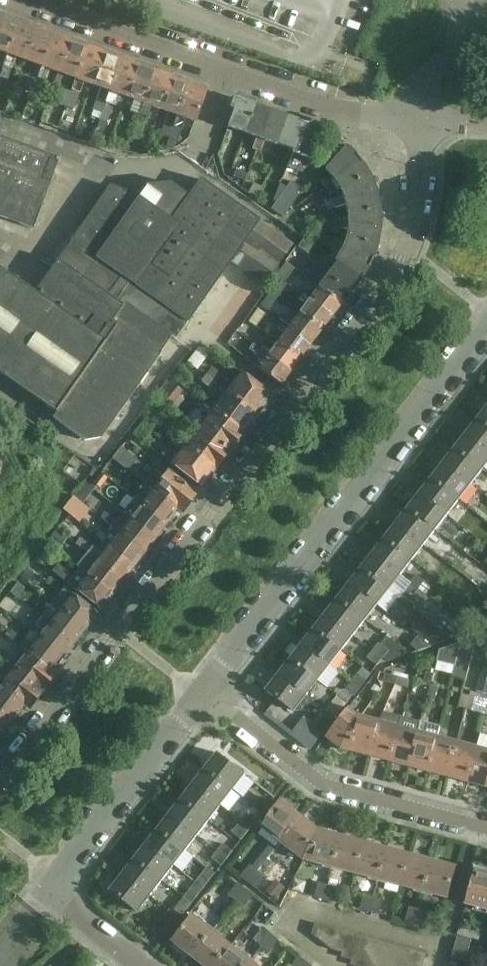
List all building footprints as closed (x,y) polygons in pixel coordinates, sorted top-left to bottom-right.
[(2,14),(0,20),(0,73),(19,20),(2,14)] [(19,20),(0,73),(0,76),(7,79),(15,57),(24,60),(36,26),(19,20)] [(53,32),(36,26),(24,60),(32,63),(24,85),(33,88),(53,32)] [(70,39),(53,32),(33,88),(41,91),(49,69),(58,72),(70,39)] [(70,39),(58,72),(53,85),(62,88),(56,104),(64,107),(87,45),(70,39)] [(104,51),(87,45),(64,107),(73,110),(83,82),(91,85),(104,51)] [(120,57),(104,51),(91,85),(100,88),(92,109),(101,112),(120,57)] [(138,63),(120,57),(101,112),(102,113),(99,121),(106,123),(112,107),(121,110),(138,63)] [(155,69),(138,63),(121,110),(138,116),(155,69)] [(171,75),(155,69),(138,116),(139,116),(131,137),(139,140),(143,128),(151,106),(159,109),(171,75)] [(189,81),(171,75),(159,109),(168,112),(160,134),(169,137),(189,81)] [(206,88),(189,81),(169,137),(170,138),(165,151),(167,150),(174,147),(185,118),(194,122),(206,88)] [(254,105),(233,98),(229,109),(233,110),(226,128),(228,128),(244,133),(254,105)] [(271,111),(254,105),(244,133),(256,137),(253,148),(257,149),(271,111)] [(287,117),(271,111),(257,149),(261,151),(265,141),(277,145),(287,117)] [(303,123),(287,117),(277,145),(289,149),(286,159),(289,161),(303,123)] [(320,129),(303,123),(289,161),(287,167),(297,172),(300,173),(301,172),(312,159),(311,158),(311,159),(309,157),(320,129)] [(33,227),(59,157),(0,136),(0,215),(33,227)] [(111,138),(108,146),(125,152),(128,144),(111,138)] [(346,146),(324,170),(330,176),(322,183),(324,186),(358,160),(346,146)] [(369,175),(358,160),(324,186),(328,190),(336,184),(340,190),(369,175)] [(233,183),(242,190),(250,179),(240,172),(233,183)] [(376,192),(369,175),(340,190),(340,191),(342,197),(332,201),(333,205),(376,192)] [(281,218),(293,202),(302,189),(291,180),(286,187),(280,184),(274,201),(275,202),(270,209),(281,218)] [(237,265),(260,281),(253,291),(261,297),(268,287),(264,284),(291,245),(200,181),(187,198),(183,195),(58,370),(16,339),(44,299),(34,293),(0,269),(0,372),(55,410),(56,411),(116,327),(110,323),(116,314),(124,303),(174,338),(190,316),(230,261),(237,265)] [(110,186),(51,269),(34,293),(44,299),(16,339),(58,370),(183,195),(168,184),(145,186),(137,197),(110,186)] [(253,184),(248,194),(256,200),(262,188),(253,184)] [(380,210),(376,192),(333,205),(335,209),(345,206),(347,213),(380,210)] [(336,225),(380,229),(381,227),(380,210),(347,213),(347,214),(347,221),(337,221),(336,225)] [(376,246),(380,229),(336,225),(336,230),(346,231),(345,238),(376,246)] [(331,245),(370,263),(370,262),(376,246),(345,238),(345,239),(342,245),(333,241),(331,245)] [(315,246),(304,239),(298,246),(309,254),(315,246)] [(334,260),(338,263),(361,279),(370,263),(331,245),(329,249),(339,255),(334,260)] [(338,263),(319,287),(342,304),(361,279),(338,263)] [(286,264),(277,276),(284,282),(293,269),(286,264)] [(285,284),(283,283),(284,282),(277,276),(270,286),(272,288),(270,292),(276,296),(285,284)] [(332,318),(342,304),(319,287),(312,297),(305,292),(303,296),(332,318)] [(260,306),(266,311),(276,296),(270,292),(260,306)] [(323,331),(332,318),(303,296),(300,300),(307,305),(300,314),(323,331)] [(236,333),(246,320),(249,316),(232,304),(215,328),(222,333),(218,338),(228,345),(236,333)] [(257,328),(267,315),(259,309),(249,322),(257,328)] [(288,330),(281,325),(278,329),(284,334),(278,343),(301,360),(323,331),(300,314),(293,322),(286,317),(282,314),(279,318),(283,322),(290,327),(288,330)] [(100,439),(133,392),(159,353),(118,324),(116,327),(56,411),(52,418),(84,442),(100,439)] [(244,338),(236,333),(228,345),(235,350),(244,338)] [(291,373),(301,360),(278,343),(271,352),(264,347),(261,351),(291,373)] [(281,386),(291,373),(261,351),(253,345),(249,350),(257,356),(251,364),(258,370),(281,386)] [(216,383),(220,377),(222,375),(212,367),(211,368),(204,362),(206,360),(210,363),(216,355),(211,351),(198,350),(188,362),(202,373),(216,383)] [(202,373),(198,378),(211,389),(216,383),(202,373)] [(241,374),(227,392),(257,415),(263,407),(264,408),(272,397),(241,374)] [(161,396),(171,405),(181,392),(171,384),(161,396)] [(244,435),(252,425),(250,423),(257,415),(227,392),(212,410),(244,435)] [(149,408),(161,417),(169,406),(157,397),(149,408)] [(230,452),(244,435),(212,410),(199,428),(230,452)] [(479,419),(467,434),(486,449),(486,425),(479,419)] [(216,470),(230,452),(199,428),(185,446),(216,470)] [(456,449),(482,470),(486,464),(486,449),(467,434),(456,449)] [(148,448),(157,455),(162,449),(147,437),(142,443),(148,447),(148,448)] [(208,480),(216,470),(185,446),(170,465),(190,480),(199,488),(207,478),(208,480)] [(112,458),(127,471),(136,460),(120,447),(112,458)] [(456,449),(444,464),(471,485),(482,470),(456,449)] [(106,467),(116,475),(121,468),(111,460),(106,467)] [(444,464),(432,479),(459,500),(471,485),(444,464)] [(181,514),(196,495),(190,491),(167,472),(158,484),(149,477),(143,483),(176,510),(181,514)] [(97,493),(107,479),(101,474),(91,487),(95,490),(97,493)] [(432,479),(420,494),(447,515),(459,500),(432,479)] [(84,504),(95,490),(91,487),(84,482),(81,486),(73,497),(84,505),(84,504)] [(140,490),(133,499),(165,524),(176,510),(143,483),(138,489),(139,489),(140,490)] [(420,494),(409,509),(435,530),(447,515),(420,494)] [(63,511),(68,515),(73,519),(84,505),(73,497),(63,511)] [(137,511),(130,520),(154,538),(165,524),(133,499),(129,505),(137,511)] [(409,509),(397,524),(424,545),(435,530),(409,509)] [(100,518),(111,527),(143,552),(154,538),(130,520),(122,513),(115,522),(104,513),(100,518)] [(397,524),(385,539),(412,561),(424,545),(397,524)] [(108,534),(102,542),(132,567),(143,552),(111,527),(107,533),(108,534)] [(67,538),(56,530),(48,540),(59,548),(67,538)] [(95,551),(91,548),(80,539),(75,545),(86,553),(121,581),(132,567),(102,542),(95,551)] [(385,539),(374,554),(401,575),(412,561),(385,539)] [(42,565),(54,549),(47,543),(34,559),(42,565)] [(86,553),(75,567),(79,570),(78,571),(86,576),(110,595),(121,581),(86,553)] [(374,554),(362,569),(389,591),(401,575),(374,554)] [(46,575),(31,563),(20,578),(35,589),(46,575)] [(99,609),(110,595),(86,576),(78,571),(74,577),(58,565),(52,573),(99,609)] [(377,605),(389,591),(362,569),(350,584),(377,605)] [(435,591),(415,575),(409,582),(440,607),(444,601),(434,593),(435,591)] [(84,629),(95,614),(52,580),(47,586),(58,595),(52,604),(84,629)] [(403,590),(455,631),(461,624),(440,607),(409,582),(403,590)] [(17,598),(24,588),(18,583),(10,593),(17,598)] [(366,620),(377,605),(350,584),(339,599),(366,620)] [(449,601),(470,617),(475,611),(454,595),(449,601)] [(354,635),(366,620),(339,599),(327,614),(354,635)] [(72,643),(84,629),(52,604),(41,617),(34,612),(34,613),(29,609),(28,609),(72,643)] [(401,612),(392,605),(386,612),(395,620),(401,612)] [(61,658),(72,643),(28,609),(24,614),(36,624),(35,625),(43,632),(38,638),(31,632),(30,633),(61,658)] [(380,620),(389,627),(395,620),(386,612),(380,620)] [(342,650),(354,635),(327,614),(315,629),(342,650)] [(330,666),(333,662),(342,650),(315,629),(303,644),(330,666)] [(51,671),(58,662),(61,658),(30,633),(23,642),(11,633),(7,638),(18,647),(51,671)] [(410,654),(386,636),(374,652),(383,659),(383,658),(388,662),(410,654)] [(318,681),(330,666),(303,644),(291,660),(318,681)] [(440,651),(437,662),(455,666),(461,644),(440,651)] [(42,692),(44,690),(56,674),(51,671),(18,647),(26,654),(13,670),(42,692)] [(363,656),(355,649),(349,657),(357,663),(363,656)] [(368,660),(377,667),(383,659),(374,652),(368,660)] [(306,696),(318,681),(291,660),(279,675),(306,696)] [(28,710),(42,692),(13,670),(0,686),(0,687),(28,710)] [(427,700),(433,675),(426,673),(423,685),(419,698),(427,700)] [(366,681),(357,674),(351,682),(359,689),(366,681)] [(306,696),(279,675),(268,691),(294,711),(306,696)] [(395,686),(397,679),(384,675),(382,682),(395,686)] [(433,675),(427,700),(434,701),(437,689),(441,677),(433,675)] [(397,679),(395,686),(408,689),(409,682),(397,679)] [(345,690),(354,697),(359,689),(351,682),(345,690)] [(374,685),(369,691),(376,695),(380,689),(374,685)] [(28,710),(0,687),(0,710),(14,721),(19,715),(18,713),(23,707),(28,710)] [(466,710),(470,697),(461,695),(458,708),(466,710)] [(346,704),(337,696),(325,711),(335,720),(336,718),(335,718),(346,704)] [(466,710),(485,715),(486,707),(486,702),(470,697),(466,710)] [(1,734),(8,726),(11,726),(14,721),(0,710),(0,733),(1,734)] [(351,753),(359,718),(348,710),(326,738),(341,750),(351,753)] [(304,719),(291,735),(310,750),(335,720),(325,711),(313,726),(304,719)] [(379,723),(370,758),(389,763),(402,717),(384,712),(379,723)] [(402,717),(389,763),(408,768),(421,722),(402,717)] [(351,753),(370,758),(379,723),(360,718),(359,718),(351,753)] [(421,722),(408,768),(428,773),(437,738),(440,727),(421,722)] [(486,788),(486,784),(486,738),(479,736),(476,748),(466,783),(486,788)] [(457,743),(437,738),(428,773),(447,778),(457,743)] [(476,748),(457,743),(447,778),(466,783),(476,748)] [(205,770),(232,791),(244,775),(217,755),(205,770)] [(220,806),(232,791),(205,770),(193,785),(220,806)] [(208,821),(220,806),(193,785),(182,799),(190,806),(208,821)] [(197,836),(208,821),(190,806),(182,799),(170,814),(190,830),(197,836)] [(260,802),(255,809),(261,814),(267,807),(260,802)] [(281,841),(299,817),(281,803),(262,826),(281,841)] [(185,850),(197,836),(190,830),(170,814),(158,830),(185,850)] [(243,824),(250,829),(255,822),(249,817),(243,824)] [(299,817),(281,841),(304,859),(318,832),(299,817)] [(250,829),(243,824),(238,830),(244,836),(250,829)] [(173,865),(185,850),(158,830),(147,845),(173,865)] [(318,832),(304,859),(333,866),(341,838),(318,832)] [(333,866),(356,872),(363,844),(341,838),(333,866)] [(220,854),(226,859),(232,852),(216,840),(211,847),(220,853),(220,854)] [(386,850),(363,844),(356,872),(379,879),(386,850)] [(162,880),(173,865),(147,845),(135,860),(162,880)] [(409,856),(386,850),(379,879),(401,885),(409,856)] [(226,859),(220,854),(214,861),(220,866),(226,859)] [(432,862),(409,856),(401,885),(424,891),(432,862)] [(268,859),(263,866),(268,869),(272,863),(268,859)] [(150,895),(162,880),(135,860),(123,875),(150,895)] [(432,862),(424,891),(447,897),(455,868),(432,862)] [(250,865),(240,877),(249,884),(258,872),(250,865)] [(486,873),(475,870),(466,905),(486,911),(486,871),(486,873)] [(256,890),(266,878),(258,872),(249,884),(256,890)] [(150,895),(123,875),(111,890),(138,911),(150,895)] [(211,906),(230,881),(223,876),(204,900),(211,906)] [(196,884),(203,889),(208,882),(202,877),(196,884)] [(275,880),(265,892),(275,900),(285,888),(275,880)] [(237,883),(228,895),(235,901),(244,889),(237,883)] [(203,889),(196,884),(191,891),(197,896),(203,889)] [(324,900),(327,886),(318,884),(315,897),(324,900)] [(327,886),(324,900),(333,902),(337,889),(327,886)] [(243,908),(253,896),(244,889),(235,901),(243,908)] [(369,912),(373,899),(364,896),(360,910),(369,912)] [(373,899),(369,912),(378,914),(382,901),(373,899)] [(178,905),(172,912),(172,913),(180,919),(186,912),(178,905)] [(415,925),(419,911),(410,908),(406,922),(415,925)] [(156,926),(168,935),(180,919),(172,913),(172,912),(169,910),(156,926)] [(244,910),(230,929),(238,936),(253,916),(244,910)] [(419,911),(415,925),(424,927),(428,913),(419,911)] [(193,956),(211,932),(192,917),(174,940),(193,956)] [(484,928),(483,929),(460,922),(457,935),(480,942),(484,928)] [(312,935),(329,950),(343,953),(341,957),(352,960),(351,965),(354,965),(422,965),(425,955),(315,925),(312,935)] [(261,945),(269,935),(262,929),(253,939),(261,945)] [(211,932),(193,956),(206,965),(215,965),(230,947),(211,932)] [(269,935),(261,945),(269,951),(277,940),(269,935)] [(470,941),(456,938),(451,960),(465,963),(470,941)] [(230,947),(215,965),(245,965),(248,962),(230,947)]
